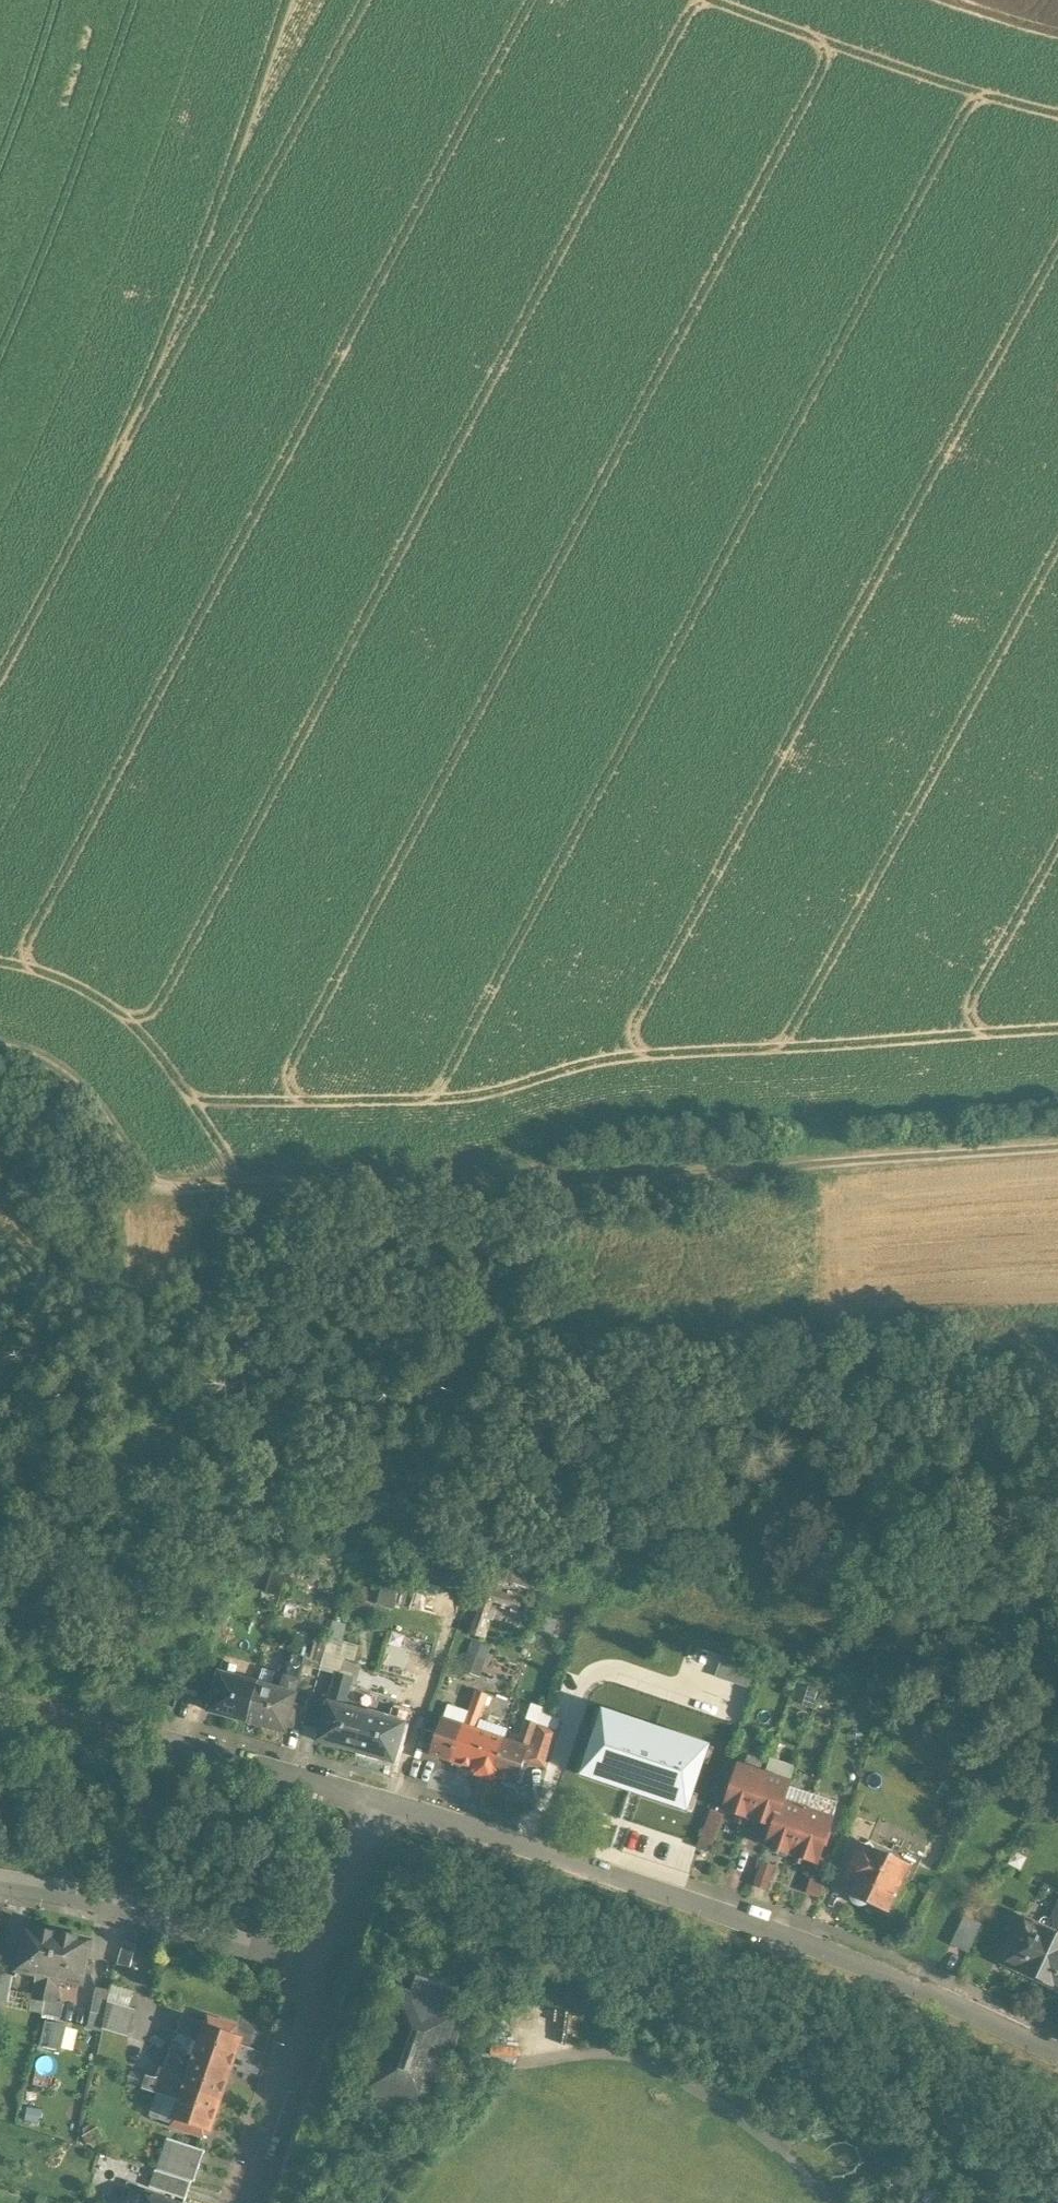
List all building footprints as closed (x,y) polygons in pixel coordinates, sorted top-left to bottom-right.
[(498,1568),(494,1580),(521,1589),(525,1577),(498,1568)] [(423,1610),(428,1586),(384,1576),(379,1600),(423,1610)] [(253,1598),(245,1595),(244,1601),(251,1603),(253,1598)] [(253,1605),(241,1601),(237,1613),(250,1617),(253,1605)] [(316,1634),(309,1657),(305,1656),(302,1666),(319,1671),(329,1637),(316,1634)] [(472,1639),(465,1669),(485,1674),(492,1644),(472,1639)] [(761,1665),(722,1652),(715,1676),(753,1689),(761,1665)] [(305,1656),(292,1653),(289,1663),(302,1667),(302,1666),(305,1656)] [(236,1667),(223,1663),(220,1674),(233,1677),(236,1667)] [(301,1671),(288,1668),(282,1690),(294,1694),(301,1671)] [(220,1674),(219,1673),(216,1684),(212,1700),(209,1711),(247,1722),(257,1684),(220,1674)] [(210,1683),(205,1699),(212,1700),(216,1684),(210,1683)] [(282,1690),(257,1684),(247,1722),(285,1732),(288,1721),(292,1705),(295,1694),(294,1694),(282,1690)] [(486,1696),(475,1692),(471,1702),(483,1706),(486,1696)] [(345,1696),(332,1693),(329,1703),(342,1707),(345,1696)] [(471,1702),(463,1727),(474,1731),(483,1706),(471,1702)] [(329,1703),(328,1703),(325,1714),(319,1713),(314,1728),(320,1730),(317,1741),(355,1752),(366,1714),(342,1707),(329,1703)] [(299,1707),(292,1705),(288,1721),(294,1723),(299,1707)] [(406,1713),(393,1710),(390,1720),(403,1724),(406,1713)] [(709,1746),(601,1710),(579,1776),(687,1812),(709,1746)] [(390,1720),(366,1714),(355,1752),(393,1762),(396,1751),(403,1753),(407,1737),(401,1735),(404,1724),(403,1724),(390,1720)] [(719,1742),(724,1722),(697,1715),(692,1735),(719,1742)] [(443,1720),(431,1754),(451,1761),(463,1727),(443,1720)] [(536,1725),(525,1721),(516,1745),(528,1749),(536,1725)] [(507,1731),(486,1724),(483,1734),(503,1741),(504,1741),(507,1731)] [(559,1732),(536,1725),(528,1749),(523,1762),(546,1769),(559,1732)] [(474,1731),(463,1727),(451,1761),(474,1769),(473,1771),(475,1774),(490,1779),(493,1777),(493,1776),(491,1775),(503,1741),(483,1734),(474,1731)] [(504,1741),(503,1741),(491,1775),(493,1776),(516,1783),(523,1762),(528,1749),(516,1745),(504,1741)] [(764,1774),(739,1766),(734,1780),(732,1779),(728,1791),(730,1792),(724,1810),(749,1818),(764,1774)] [(764,1774),(749,1818),(773,1827),(781,1803),(782,1803),(789,1783),(764,1774)] [(1045,1790),(1048,1809),(1057,1807),(1057,1788),(1045,1790)] [(782,1803),(781,1803),(773,1827),(767,1846),(791,1855),(806,1811),(782,1803)] [(724,1811),(712,1807),(706,1824),(718,1828),(724,1811)] [(831,1819),(806,1811),(791,1855),(817,1863),(823,1845),(825,1846),(829,1834),(827,1833),(831,1819)] [(909,1865),(862,1844),(845,1884),(853,1888),(849,1896),(851,1896),(850,1900),(852,1903),(854,1906),(858,1907),(861,1907),(865,1906),(867,1904),(888,1913),(909,1865)] [(774,1866),(762,1862),(753,1887),(765,1891),(774,1866)] [(827,1871),(815,1867),(806,1892),(819,1896),(827,1871)] [(980,1925),(963,1917),(950,1944),(967,1952),(980,1925)] [(1051,1934),(1023,1921),(1008,1953),(1006,1954),(1002,1961),(1005,1968),(1012,1971),(1014,1970),(1037,1981),(1057,1937),(1051,1934)] [(58,1935),(25,1928),(16,1971),(38,1976),(49,1978),(58,1935)] [(91,1942),(58,1935),(49,1978),(61,1980),(82,1985),(84,1973),(91,1974),(93,1964),(86,1963),(91,1942)] [(1057,1937),(1037,1981),(1057,1991),(1057,1937)] [(136,1945),(124,1942),(117,1965),(129,1969),(136,1945)] [(393,1985),(363,2089),(378,2094),(371,2118),(409,2129),(416,2105),(440,2112),(459,2047),(471,2010),(450,2004),(456,1985),(417,1974),(412,1990),(393,1985)] [(0,1975),(0,2003),(6,2004),(12,1978),(0,1975)] [(38,1976),(33,1999),(45,2002),(49,1978),(38,1976)] [(45,2002),(56,2004),(61,1980),(49,1978),(45,2002)] [(110,1987),(109,1990),(104,2015),(102,2029),(127,2038),(132,2010),(126,2009),(130,1991),(110,1987)] [(104,2015),(109,1990),(95,1988),(90,2012),(104,2015)] [(56,2004),(45,2002),(41,2019),(52,2021),(56,2004)] [(206,2025),(184,2017),(178,2033),(201,2041),(206,2025)] [(229,2024),(209,2017),(206,2025),(201,2041),(194,2060),(229,2072),(231,2065),(233,2066),(237,2056),(235,2055),(238,2044),(233,2036),(226,2033),(229,2024)] [(168,2040),(166,2048),(152,2044),(149,2056),(165,2060),(171,2040),(168,2040)] [(194,2063),(168,2054),(163,2068),(189,2077),(194,2063)] [(229,2072),(194,2060),(194,2063),(189,2077),(184,2089),(219,2101),(222,2092),(224,2093),(228,2083),(225,2082),(229,2072)] [(189,2077),(163,2068),(159,2081),(184,2089),(189,2077)] [(159,2081),(150,2078),(146,2088),(181,2100),(184,2089),(159,2081)] [(219,2101),(184,2089),(181,2100),(172,2127),(201,2137),(204,2129),(209,2130),(212,2121),(215,2121),(218,2111),(216,2110),(219,2101)] [(205,2150),(168,2138),(157,2171),(191,2182),(194,2183),(205,2150)] [(157,2171),(155,2170),(149,2188),(185,2200),(191,2182),(157,2171)] [(147,2195),(145,2202),(171,2202),(147,2195)]
